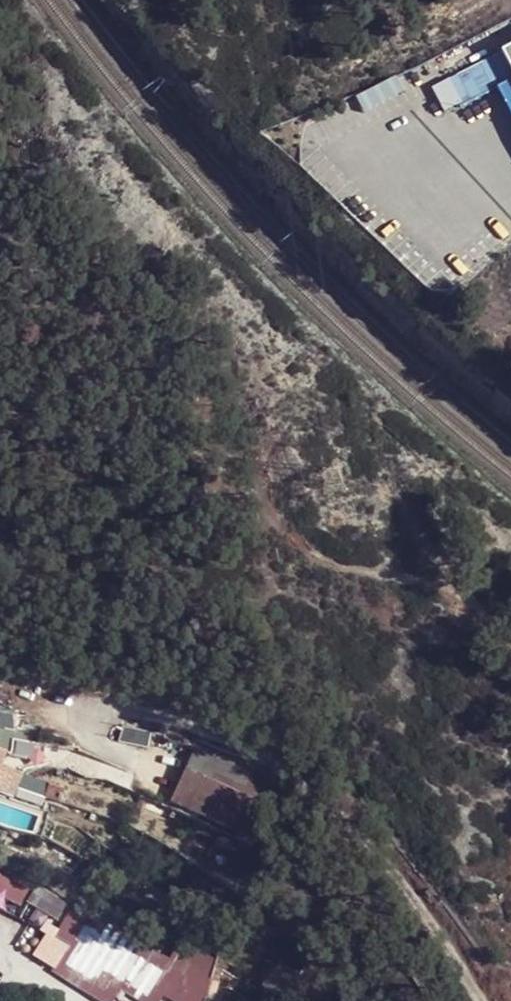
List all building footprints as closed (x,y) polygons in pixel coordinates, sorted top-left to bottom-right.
[(494,55),(510,88),(510,46),(494,55)] [(238,851),(263,767),(205,749),(195,774),(178,769),(177,832),(238,851)] [(24,919),(51,931),(64,903),(38,890),(24,919)] [(170,954),(72,902),(55,935),(70,943),(54,974),(105,1000),(108,1000),(116,986),(145,1000),(201,1000),(222,962),(178,939),(170,954)] [(255,1000),(321,1000),(326,995),(310,983),(316,974),(300,963),(294,973),(276,961),(258,986),(263,990),(255,1000)]
